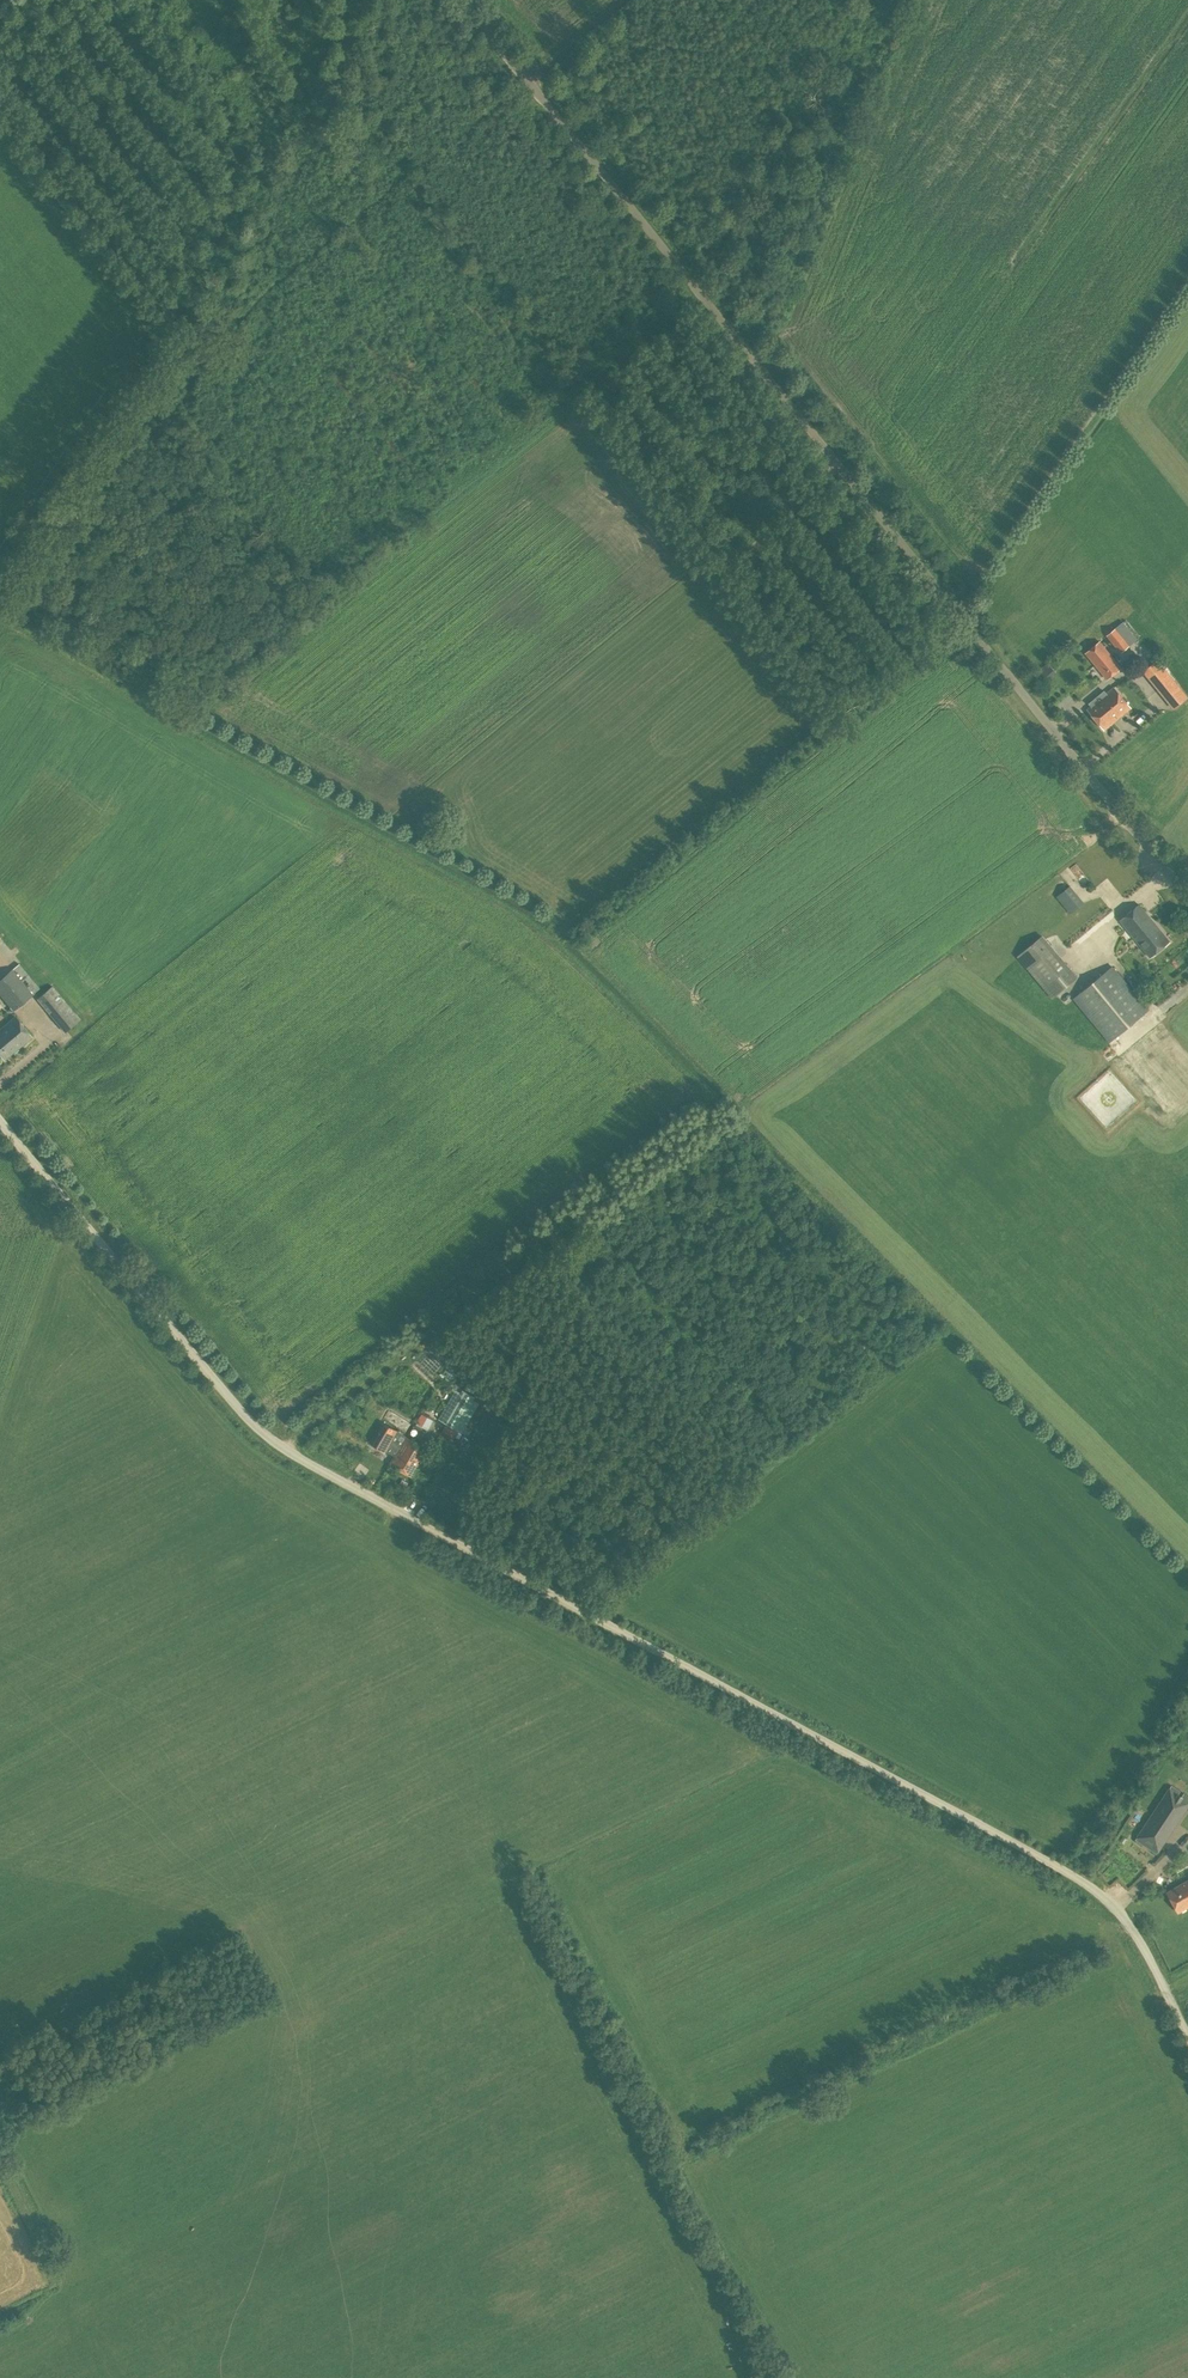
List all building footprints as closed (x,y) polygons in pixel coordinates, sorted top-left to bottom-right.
[(1107,635),(1121,652),(1137,639),(1123,622),(1107,635)] [(1107,679),(1121,668),(1099,641),(1086,653),(1107,679)] [(1187,697),(1187,696),(1158,659),(1142,671),(1173,709),(1187,697)] [(1047,663),(1037,672),(1046,681),(1056,672),(1047,663)] [(1104,730),(1131,708),(1114,687),(1107,693),(1104,691),(1089,703),(1091,706),(1088,709),(1104,730)] [(1069,913),(1084,902),(1070,885),(1056,897),(1069,913)] [(1098,902),(1105,898),(1100,891),(1093,896),(1098,902)] [(1150,957),(1170,941),(1139,904),(1119,920),(1150,957)] [(1052,998),(1076,977),(1041,936),(1017,956),(1052,998)] [(9,971),(0,979),(0,994),(13,1010),(32,994),(40,988),(19,963),(9,971)] [(1109,1042),(1148,1010),(1112,966),(1073,998),(1109,1042)] [(65,1032),(81,1019),(52,985),(37,998),(65,1032)] [(1063,1012),(1077,1008),(1074,999),(1060,1003),(1063,1012)] [(32,1037),(15,1016),(0,1029),(0,1054),(4,1060),(32,1037)] [(70,1029),(76,1038),(86,1031),(80,1022),(70,1029)] [(1151,1088),(1161,1083),(1154,1070),(1144,1075),(1151,1088)] [(1166,1107),(1182,1096),(1172,1083),(1157,1094),(1166,1107)] [(433,1368),(447,1359),(441,1349),(427,1357),(433,1368)] [(467,1373),(463,1381),(469,1384),(473,1376),(467,1373)] [(462,1432),(481,1400),(457,1387),(439,1419),(462,1432)] [(396,1431),(382,1422),(370,1442),(385,1451),(386,1448),(397,1454),(391,1464),(413,1476),(429,1450),(407,1437),(401,1446),(391,1440),(396,1431)] [(1187,1805),(1187,1797),(1171,1786),(1136,1839),(1156,1852),(1187,1805)] [(1187,1906),(1187,1880),(1167,1892),(1178,1912),(1187,1906)]
